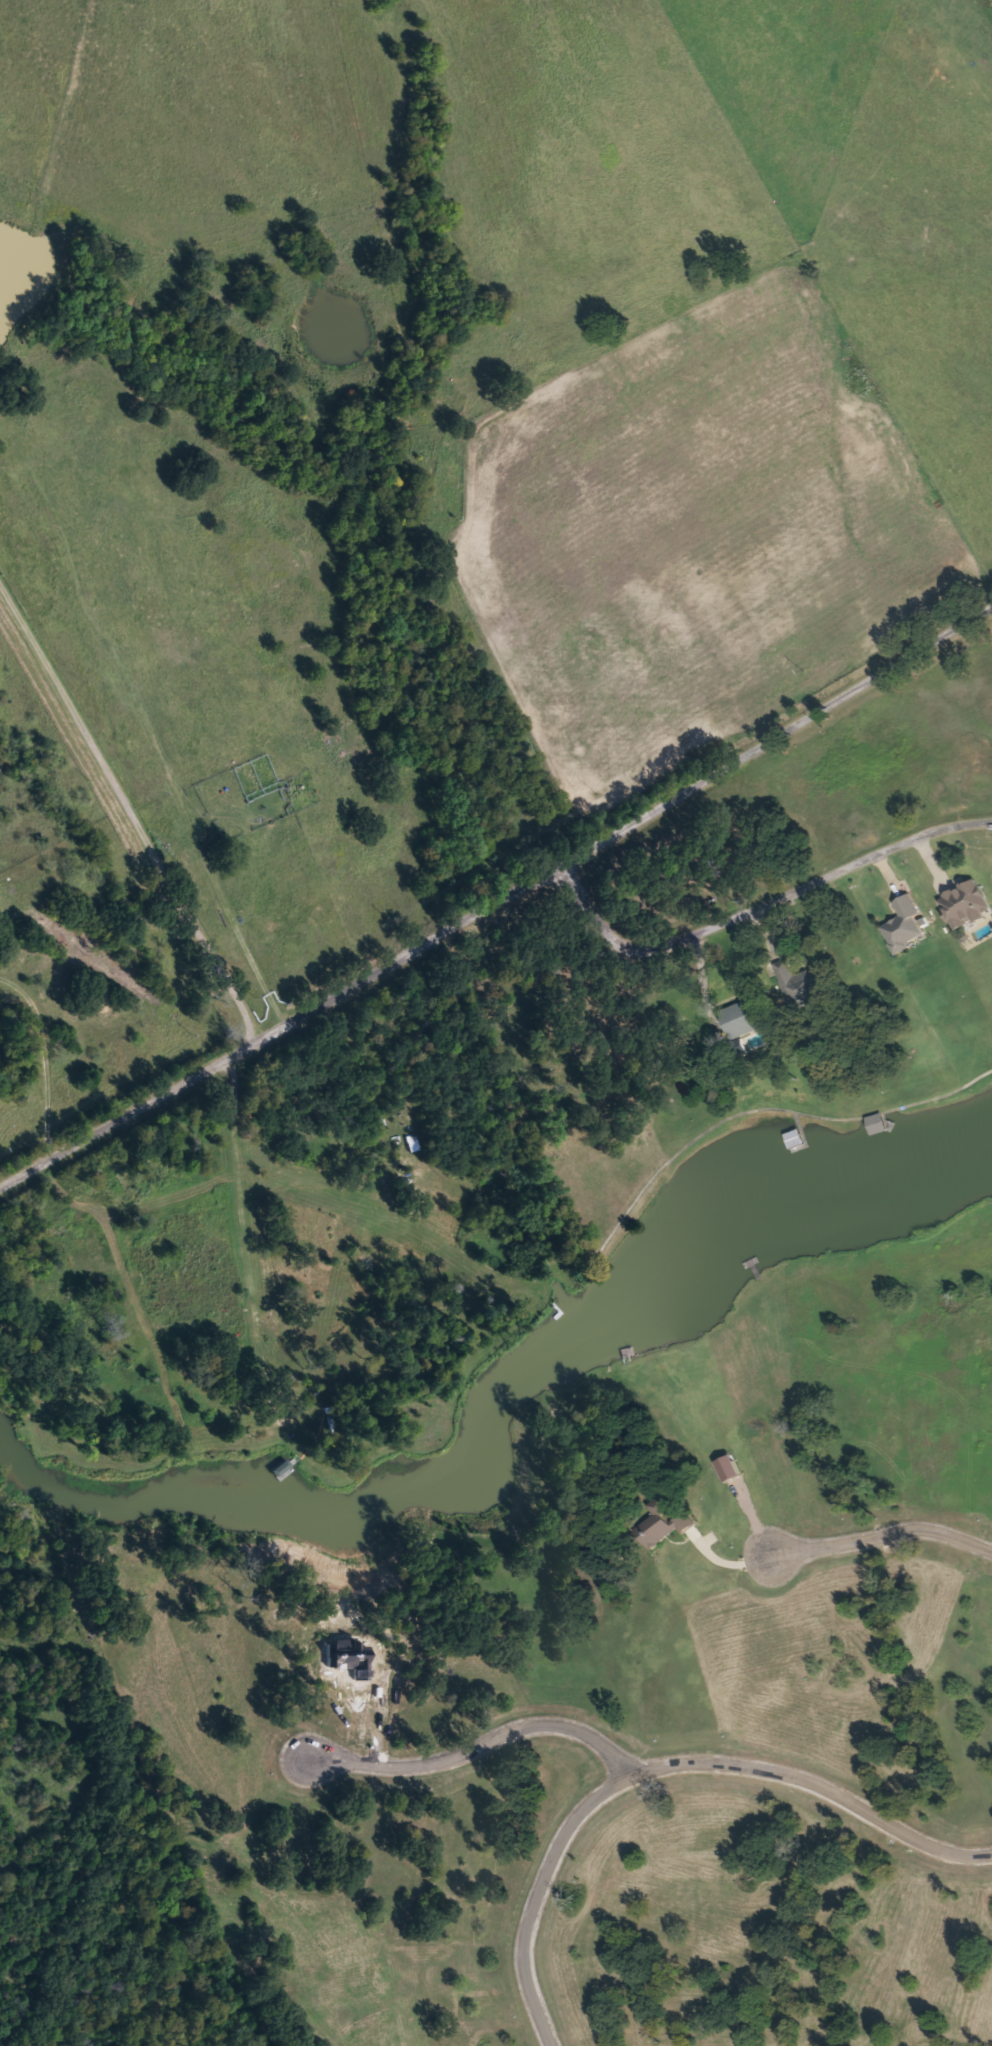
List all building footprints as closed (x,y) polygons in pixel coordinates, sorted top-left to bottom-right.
[(977,878),(991,906),(991,915),(957,934),(938,899),(977,878)] [(927,939),(894,952),(883,926),(900,919),(893,902),(909,895),(927,939)] [(830,989),(823,968),(796,977),(790,959),(776,964),(782,980),(784,979),(787,988),(792,986),(797,1000),(830,989)] [(771,1024),(732,1041),(719,1011),(759,994),(771,1024)] [(870,1117),(887,1113),(891,1131),(874,1135),(870,1117)] [(787,1133),(801,1128),(807,1146),(793,1151),(787,1133)] [(679,1529),(684,1536),(698,1525),(688,1511),(673,1523),(668,1516),(676,1510),(664,1495),(650,1506),(657,1515),(645,1524),(652,1533),(644,1539),(653,1550),(679,1529)]
